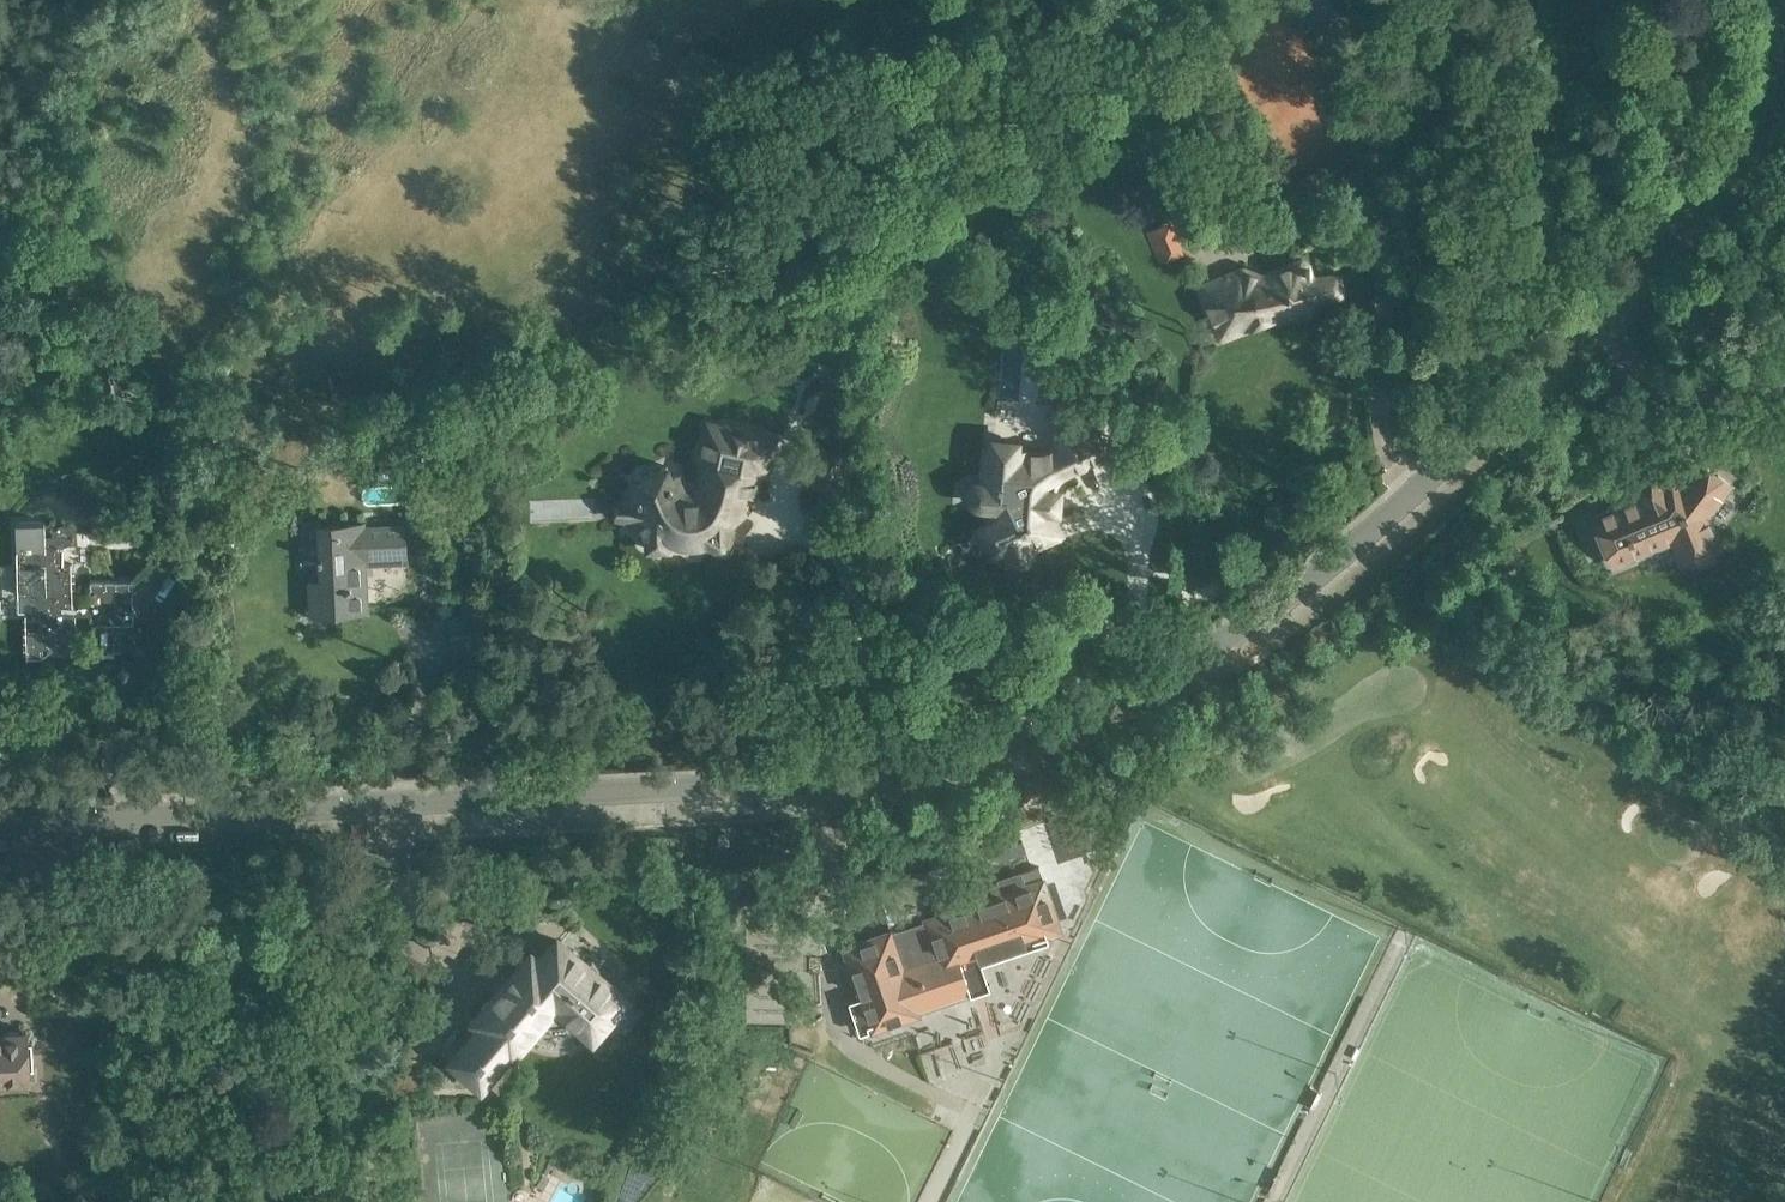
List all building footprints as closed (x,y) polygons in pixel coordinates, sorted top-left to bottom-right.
[(1327,0),(1324,0),(1309,10),(1324,33),(1341,22),(1327,0)] [(1150,229),(1163,261),(1183,253),(1170,221),(1150,229)] [(1339,295),(1339,273),(1312,275),(1304,256),(1261,273),(1241,266),(1198,284),(1216,329),(1287,299),(1291,308),(1317,297),(1339,295)] [(1021,438),(990,435),(989,444),(981,443),(978,477),(976,477),(974,478),(972,480),(970,481),(968,483),(967,485),(966,488),(965,490),(965,493),(965,495),(966,498),(967,500),(968,502),(970,504),(972,506),(974,507),(976,508),(979,509),(981,509),(985,518),(974,524),(990,557),(1003,551),(1004,553),(1005,555),(1006,557),(1008,559),(1010,561),(1012,562),(1014,563),(1016,564),(1019,564),(1021,564),(1024,563),(1026,562),(1028,561),(1030,559),(1032,558),(1033,556),(1034,553),(1035,551),(1035,550),(1061,538),(1060,536),(1066,533),(1056,514),(1062,514),(1064,485),(1050,484),(1112,455),(1091,411),(1049,431),(1054,443),(1041,448),(1020,446),(1021,438)] [(647,537),(647,548),(670,547),(669,537),(698,536),(719,547),(721,548),(724,548),(726,547),(728,546),(729,544),(730,543),(731,541),(731,539),(730,510),(726,510),(725,499),(729,499),(730,492),(745,492),(750,470),(757,472),(766,435),(730,427),(729,431),(712,427),(704,460),(713,462),(710,474),(703,473),(699,492),(682,493),(676,474),(670,476),(667,466),(635,475),(636,480),(632,482),(637,496),(636,497),(641,502),(643,502),(643,513),(641,513),(638,519),(640,520),(640,533),(647,537)] [(846,495),(855,457),(820,448),(811,486),(846,495)] [(1645,494),(1593,515),(1606,547),(1632,536),(1633,540),(1631,541),(1633,546),(1636,546),(1637,550),(1636,551),(1637,552),(1677,536),(1686,558),(1714,547),(1702,519),(1730,484),(1718,474),(1714,479),(1693,464),(1677,484),(1667,477),(1660,485),(1651,478),(1640,486),(1645,494)] [(26,611),(27,657),(43,657),(43,648),(48,647),(48,652),(77,652),(76,614),(90,614),(90,623),(134,622),(133,578),(90,579),(90,601),(73,602),(72,563),(64,564),(63,545),(66,545),(69,544),(71,542),(73,540),(74,537),(74,534),(74,531),(72,528),(70,525),(67,524),(64,523),(60,524),(57,525),(55,527),(53,531),(52,535),(46,535),(45,522),(16,522),(18,611),(26,611)] [(365,556),(404,554),(403,524),(363,526),(363,522),(320,524),(322,579),(311,580),(313,612),(367,609),(365,556)] [(448,616),(454,654),(484,650),(478,613),(480,613),(477,595),(463,597),(465,613),(448,616)] [(863,996),(850,1000),(860,1030),(970,992),(960,963),(1060,929),(1043,880),(1024,886),(1019,871),(998,878),(999,882),(982,888),(977,874),(957,881),(958,885),(931,894),(938,916),(846,947),(863,996)] [(455,1057),(481,1080),(510,1047),(513,1050),(514,1048),(513,1048),(538,1018),(542,1021),(546,1023),(550,1024),(556,1024),(560,1024),(565,1022),(570,1019),(573,1016),(592,1033),(602,1022),(608,1021),(614,1014),(614,1008),(624,997),(599,975),(599,965),(592,959),(582,960),(558,939),(539,960),(531,954),(530,955),(531,955),(527,959),(521,960),(515,967),(515,973),(492,999),(486,1000),(480,1007),(480,1013),(477,1017),(477,1016),(476,1017),(484,1024),(455,1057)] [(30,1078),(29,1067),(34,1067),(32,1041),(27,1041),(27,1030),(0,1032),(0,1080),(30,1078)]
